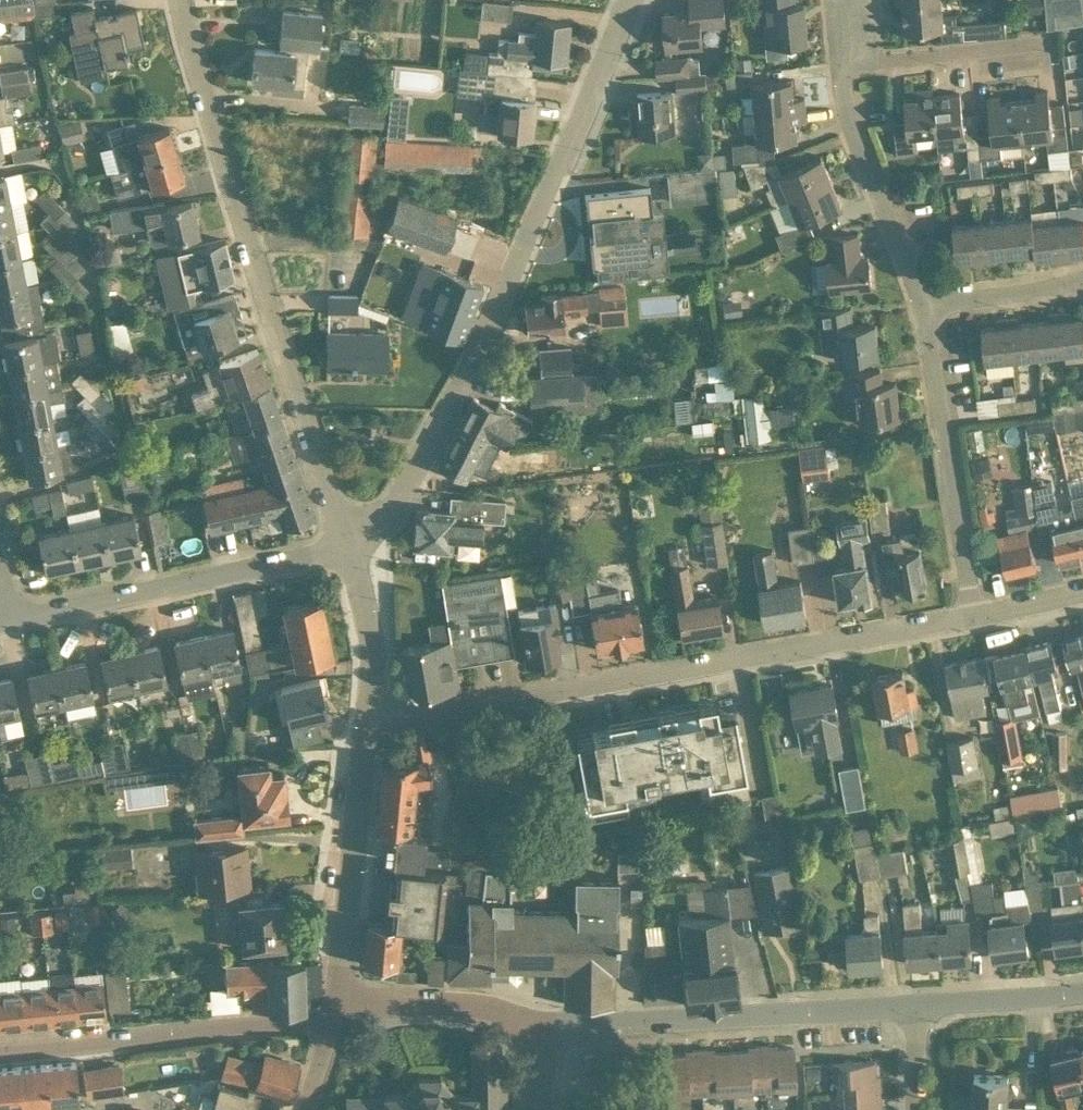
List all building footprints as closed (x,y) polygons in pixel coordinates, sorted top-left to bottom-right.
[(33,2),(33,0),(21,0),(0,2),(0,16),(1,20),(36,16),(35,14),(33,2)] [(33,2),(35,14),(54,12),(52,0),(33,2)] [(510,20),(512,2),(496,0),(482,0),(480,16),(510,20)] [(726,25),(724,0),(691,0),(692,10),(665,13),(668,46),(704,43),(703,27),(726,25)] [(765,12),(768,45),(809,41),(807,19),(802,20),(802,13),(806,12),(805,2),(796,3),(796,0),(764,0),(765,12)] [(904,2),(906,31),(942,28),(943,40),(1007,34),(1005,18),(958,22),(957,13),(944,14),(943,0),(904,0),(904,2)] [(1045,0),(1027,0),(1028,12),(1046,11),(1045,0)] [(1046,11),(1048,27),(1047,27),(1047,28),(1082,23),(1082,0),(1045,0),(1046,11)] [(73,52),(74,58),(80,80),(107,73),(105,65),(107,65),(129,64),(126,54),(129,54),(127,49),(145,45),(136,7),(115,11),(115,10),(108,11),(108,12),(94,15),(92,5),(70,10),(74,29),(68,31),(73,52)] [(279,83),(278,92),(303,95),(308,48),(318,49),(322,14),(305,12),(283,10),(280,44),(287,45),(286,51),(255,48),(252,80),(279,83)] [(488,51),(488,52),(487,70),(511,72),(511,70),(515,71),(515,73),(531,75),(532,73),(532,66),(565,70),(570,23),(548,20),(534,19),(533,31),(519,30),(518,38),(508,37),(507,38),(498,37),(497,52),(488,51)] [(328,45),(319,44),(318,49),(318,56),(327,57),(328,45)] [(1075,52),(1063,53),(1065,68),(1077,67),(1075,52)] [(677,75),(691,74),(690,56),(679,58),(658,59),(659,76),(677,74),(677,75)] [(739,70),(753,68),(752,56),(738,58),(739,70)] [(32,78),(36,77),(34,65),(1,70),(0,70),(0,82),(0,83),(32,78)] [(535,99),(534,99),(522,98),(523,85),(530,85),(531,75),(515,73),(515,71),(511,70),(511,72),(487,70),(464,68),(459,68),(456,93),(485,96),(483,110),(499,112),(498,131),(501,131),(509,136),(511,132),(531,134),(535,99)] [(793,78),(771,80),(755,82),(753,68),(739,70),(727,71),(728,85),(741,84),(742,94),(753,92),(755,111),(806,106),(805,96),(795,97),(794,93),(797,92),(797,91),(794,92),(793,78)] [(707,73),(691,74),(677,75),(678,90),(699,88),(709,87),(708,74),(707,74),(707,73)] [(718,74),(708,74),(709,87),(719,87),(718,74)] [(12,121),(11,120),(14,120),(13,108),(6,108),(6,95),(30,91),(30,87),(34,86),(32,78),(0,83),(2,94),(0,94),(0,123),(12,121)] [(907,120),(894,122),(898,154),(919,152),(916,135),(938,132),(934,96),(933,87),(918,89),(918,97),(905,99),(907,120)] [(1080,100),(1079,87),(1067,88),(1069,101),(1080,100)] [(676,133),(675,111),(673,89),(638,92),(641,136),(676,133)] [(1019,97),(1025,140),(1047,138),(1050,167),(1054,166),(1070,164),(1070,155),(1066,124),(1053,126),(1049,89),(1036,91),(1037,97),(1020,99),(1020,97),(1019,97)] [(979,145),(978,134),(979,134),(976,111),(963,113),(961,93),(934,96),(938,132),(939,145),(938,145),(938,147),(959,144),(959,147),(968,146),(969,159),(981,158),(979,145)] [(981,158),(1002,155),(1000,143),(1025,140),(1019,97),(1018,97),(1019,99),(1001,101),(1001,95),(988,96),(990,118),(992,132),(979,134),(978,134),(979,145),(981,158)] [(385,105),(350,102),(348,122),(383,125),(385,105)] [(758,142),(777,140),(798,138),(797,125),(800,125),(800,124),(797,124),(797,119),(807,118),(806,106),(755,111),(757,130),(745,131),(746,141),(733,142),(735,161),(743,160),(743,163),(761,161),(758,142)] [(1082,106),(1070,107),(1072,122),(1082,121),(1082,107),(1082,106)] [(386,136),(405,138),(407,118),(388,116),(386,136)] [(80,119),(58,124),(63,142),(84,137),(80,119)] [(169,126),(148,132),(139,135),(134,119),(106,127),(112,144),(119,168),(177,151),(169,126)] [(1073,145),(1082,144),(1082,132),(1072,132),(1073,145)] [(340,233),(366,236),(368,236),(377,135),(349,133),(340,233)] [(472,168),(473,141),(383,138),(383,165),(472,168)] [(41,154),(39,143),(15,148),(11,148),(14,160),(41,154)] [(117,198),(135,192),(185,177),(177,151),(119,168),(109,171),(117,198)] [(1072,155),(1073,164),(1082,163),(1082,155),(1082,154),(1072,155)] [(716,167),(727,166),(727,155),(715,156),(716,167)] [(822,156),(802,164),(782,172),(776,158),(771,160),(761,161),(743,163),(743,164),(744,164),(753,187),(764,182),(763,181),(768,178),(772,186),(767,188),(773,200),(779,203),(790,199),(790,198),(833,181),(822,156)] [(1054,166),(1055,178),(1072,176),(1071,164),(1070,164),(1054,166)] [(1037,180),(1055,178),(1054,166),(1050,167),(1035,169),(1037,180)] [(667,173),(670,204),(720,199),(717,167),(667,173)] [(722,182),(736,180),(735,168),(731,168),(721,169),(722,182)] [(11,202),(11,201),(26,198),(21,170),(0,174),(0,204),(11,202)] [(1028,175),(1010,177),(1011,189),(1029,187),(1028,175)] [(976,193),(980,193),(994,191),(993,179),(975,182),(976,193)] [(810,220),(823,215),(843,207),(833,181),(790,198),(790,199),(800,223),(776,232),(783,249),(816,235),(810,220)] [(959,195),(976,193),(975,182),(957,184),(959,195)] [(590,235),(593,265),(650,260),(647,229),(640,230),(638,213),(654,211),(652,190),(652,185),(631,187),(586,191),(589,218),(595,217),(597,234),(590,235)] [(35,197),(49,211),(56,218),(65,208),(45,188),(35,197)] [(85,211),(87,210),(100,207),(95,189),(81,193),(85,211)] [(398,195),(386,228),(445,250),(457,217),(437,210),(398,195)] [(110,209),(112,229),(148,225),(151,239),(156,242),(199,232),(191,200),(166,206),(165,200),(110,209)] [(16,228),(11,202),(0,204),(0,231),(16,228)] [(1031,209),(1032,217),(1033,217),(1037,257),(1053,255),(1053,262),(1064,260),(1060,221),(1058,221),(1056,207),(1031,209)] [(39,220),(53,234),(60,240),(69,231),(79,222),(65,208),(56,218),(49,211),(39,220)] [(1033,217),(1032,217),(1006,220),(1010,253),(1025,251),(1026,258),(1037,257),(1033,217)] [(1064,260),(1074,259),(1074,252),(1082,251),(1082,218),(1060,221),(1064,260)] [(1010,253),(1006,220),(980,223),(984,263),(995,261),(994,254),(1010,253)] [(984,263),(980,223),(953,226),(957,258),(973,257),(974,264),(984,263)] [(22,256),(16,228),(0,231),(0,260),(22,256)] [(83,245),(69,231),(60,240),(53,234),(44,243),(55,253),(65,263),(73,254),(83,245)] [(827,258),(831,290),(872,285),(869,256),(861,257),(858,233),(831,236),(833,258),(827,258)] [(225,238),(166,252),(171,271),(160,274),(168,307),(196,300),(193,287),(234,277),(225,238)] [(118,243),(92,250),(97,267),(122,261),(118,243)] [(55,253),(46,263),(69,286),(78,276),(87,267),(73,254),(65,263),(55,253)] [(26,280),(22,256),(0,260),(0,288),(27,283),(26,280)] [(446,269),(437,295),(415,287),(403,318),(462,340),(483,283),(446,269)] [(20,324),(44,320),(37,284),(27,286),(27,283),(0,288),(0,318),(19,315),(20,324)] [(528,332),(550,330),(564,329),(563,316),(577,315),(576,310),(599,308),(600,324),(627,322),(624,283),(598,286),(598,287),(542,294),(543,300),(526,302),(527,315),(524,317),(525,327),(528,328),(528,332)] [(214,299),(175,310),(179,325),(194,321),(202,347),(226,341),(253,333),(253,331),(237,336),(232,319),(242,315),(235,293),(214,299)] [(329,310),(357,311),(358,295),(329,294),(329,310)] [(123,298),(103,302),(105,314),(125,311),(123,298)] [(728,318),(743,313),(739,298),(724,303),(728,318)] [(876,323),(855,325),(852,305),(813,310),(815,326),(820,325),(823,348),(838,346),(840,359),(880,355),(876,323)] [(1072,317),(1071,310),(1061,311),(1065,351),(1082,349),(1082,316),(1072,317)] [(1035,321),(1039,354),(1065,351),(1061,311),(1050,312),(1051,319),(1035,321)] [(1012,357),(1039,354),(1035,321),(1019,323),(1019,316),(1008,317),(1012,357)] [(986,360),(1012,357),(1008,317),(997,318),(998,325),(982,327),(986,360)] [(129,335),(124,319),(107,324),(111,340),(129,335)] [(23,336),(3,340),(9,367),(42,361),(42,360),(56,357),(60,356),(55,330),(46,332),(44,320),(20,324),(23,336)] [(328,332),(327,367),(352,367),(352,370),(356,370),(356,368),(386,368),(387,333),(328,332)] [(539,347),(541,371),(571,369),(570,346),(539,347)] [(241,392),(270,382),(258,348),(218,362),(218,363),(202,369),(208,387),(192,393),(197,407),(241,392)] [(48,388),(47,387),(61,385),(56,357),(42,360),(42,361),(9,367),(14,395),(48,388)] [(113,359),(116,373),(126,370),(124,363),(122,357),(113,359)] [(702,361),(703,376),(727,375),(726,360),(702,361)] [(80,370),(90,381),(100,379),(98,365),(80,370)] [(881,368),(860,371),(841,373),(844,397),(857,395),(860,424),(901,418),(896,382),(883,383),(881,368)] [(85,393),(90,399),(99,390),(90,381),(80,370),(70,379),(84,393),(85,393)] [(531,414),(602,409),(599,372),(528,375),(531,414)] [(138,376),(125,379),(128,389),(141,386),(138,376)] [(244,400),(253,425),(253,427),(282,419),(270,382),(241,392),(244,400)] [(1016,393),(1014,383),(1003,384),(1005,394),(1012,393),(1016,393)] [(19,422),(53,415),(51,400),(64,397),(61,385),(47,387),(48,388),(14,395),(19,422)] [(89,416),(92,419),(101,411),(90,399),(85,393),(84,393),(75,402),(89,416)] [(743,395),(749,440),(771,438),(769,425),(794,422),(792,403),(764,406),(762,393),(743,395)] [(707,411),(741,409),(740,395),(706,397),(707,411)] [(532,419),(499,402),(496,408),(473,396),(459,424),(487,437),(487,436),(500,442),(500,443),(506,446),(512,435),(521,437),(532,419)] [(692,396),(673,398),(675,421),(694,420),(692,396)] [(1037,408),(1036,396),(1017,398),(1019,410),(1037,408)] [(1071,397),(1072,409),(1075,408),(1082,408),(1082,396),(1071,397)] [(1072,409),(1071,397),(1052,400),(1054,411),(1072,409)] [(1019,410),(1017,398),(999,401),(1001,412),(1019,410)] [(1075,408),(1072,409),(1054,411),(1057,430),(1078,427),(1075,408)] [(24,448),(59,441),(56,427),(69,424),(67,413),(53,415),(19,422),(24,448)] [(1055,428),(1053,414),(1026,417),(1028,431),(1055,428)] [(92,419),(89,416),(80,424),(99,445),(108,436),(92,419)] [(299,467),(282,419),(253,427),(247,429),(225,435),(235,461),(256,454),(265,480),(299,467)] [(366,421),(365,432),(375,433),(376,421),(366,421)] [(438,465),(467,479),(478,456),(490,462),(500,443),(500,442),(487,436),(487,437),(459,424),(438,465)] [(735,450),(733,428),(722,429),(725,451),(735,450)] [(156,433),(142,439),(147,451),(161,446),(156,433)] [(59,441),(24,448),(30,477),(74,468),(68,440),(59,441)] [(831,476),(826,443),(799,447),(804,480),(831,476)] [(557,465),(558,452),(524,451),(523,464),(557,465)] [(171,465),(168,455),(154,459),(157,469),(171,465)] [(994,474),(989,455),(982,456),(973,459),(971,459),(974,477),(994,474)] [(132,462),(118,464),(123,485),(136,483),(132,462)] [(281,528),(315,516),(299,467),(265,480),(266,482),(245,487),(245,488),(204,496),(213,534),(237,528),(236,526),(265,519),(277,516),(281,528)] [(94,486),(91,475),(66,481),(69,492),(94,486)] [(202,484),(204,496),(245,488),(245,487),(242,475),(202,484)] [(61,487),(48,490),(53,513),(66,510),(61,487)] [(1072,495),(1078,520),(1082,543),(1082,493),(1072,495)] [(413,546),(435,548),(452,550),(453,537),(480,539),(482,519),(503,521),(505,499),(451,494),(449,510),(417,507),(413,546)] [(869,501),(873,533),(891,531),(886,498),(869,501)] [(699,506),(707,563),(727,560),(719,503),(699,506)] [(165,519),(163,509),(145,512),(147,523),(165,519)] [(1007,517),(1010,532),(998,535),(1007,574),(1037,567),(1028,528),(1039,525),(1040,524),(1038,510),(1037,510),(1007,517)] [(141,549),(137,528),(134,514),(103,520),(111,556),(141,549)] [(835,567),(841,602),(859,599),(859,600),(873,598),(867,562),(866,562),(864,548),(871,547),(866,517),(838,522),(842,541),(843,541),(847,565),(835,567)] [(78,563),(111,556),(103,520),(70,527),(78,563)] [(1078,520),(1051,527),(1059,562),(1082,556),(1082,543),(1078,520)] [(789,527),(794,562),(816,559),(810,524),(789,527)] [(43,560),(46,570),(78,563),(70,527),(38,534),(43,560)] [(889,567),(896,566),(899,589),(910,588),(913,591),(921,590),(922,585),(927,585),(918,532),(883,538),(889,567)] [(558,556),(556,539),(543,540),(539,541),(541,558),(558,556)] [(722,629),(718,607),(716,595),(695,600),(683,544),(667,547),(670,564),(670,565),(678,614),(682,635),(722,629)] [(808,616),(804,594),(801,577),(780,581),(774,548),(755,551),(767,622),(808,616)] [(815,552),(816,559),(818,574),(827,572),(823,551),(815,552)] [(35,572),(46,570),(43,560),(33,562),(35,572)] [(552,598),(569,595),(565,574),(568,573),(565,562),(545,566),(552,598)] [(642,641),(638,620),(635,603),(629,604),(629,602),(624,603),(625,605),(622,606),(618,587),(599,591),(594,567),(568,573),(565,574),(569,595),(573,612),(591,609),(598,649),(642,641)] [(432,642),(423,644),(401,647),(408,689),(415,694),(459,686),(454,659),(514,649),(500,571),(441,582),(448,619),(428,622),(432,642)] [(265,586),(233,593),(246,648),(263,644),(257,616),(271,613),(270,607),(265,586)] [(279,624),(281,634),(282,640),(263,644),(246,648),(251,670),(333,652),(321,596),(283,604),(287,622),(279,624)] [(520,621),(523,640),(527,662),(559,656),(556,636),(560,636),(557,614),(555,602),(518,609),(520,621)] [(240,664),(237,650),(232,629),(204,635),(212,675),(213,674),(214,681),(225,679),(223,673),(240,669),(239,664),(240,664)] [(1070,657),(1072,668),(1077,667),(1082,688),(1082,632),(1064,636),(1070,657)] [(212,675),(204,635),(175,641),(186,694),(215,687),(212,675)] [(1060,671),(1057,661),(1052,640),(1025,646),(1033,678),(1041,677),(1047,709),(1062,706),(1055,672),(1060,671)] [(166,680),(163,666),(158,645),(130,651),(139,690),(165,685),(165,681),(166,680)] [(1025,646),(997,653),(984,655),(989,685),(993,684),(992,678),(1001,677),(1003,686),(1005,685),(1008,700),(1029,697),(1025,679),(1033,678),(1025,646)] [(101,657),(106,678),(109,693),(111,693),(111,696),(139,690),(130,651),(101,657)] [(990,689),(989,685),(984,655),(946,662),(956,718),(987,712),(983,690),(990,689)] [(85,661),(57,667),(65,700),(93,695),(90,682),(85,661)] [(28,673),(33,694),(35,707),(65,700),(57,667),(28,673)] [(875,675),(879,696),(880,708),(919,702),(917,686),(907,688),(903,670),(875,675)] [(0,679),(0,732),(7,731),(3,714),(19,710),(12,677),(0,679)] [(328,713),(319,677),(281,686),(294,744),(304,742),(304,741),(301,742),(297,720),(328,713)] [(839,714),(833,683),(793,690),(799,722),(814,719),(819,747),(841,743),(836,715),(839,714)] [(624,783),(697,770),(705,768),(708,781),(746,774),(734,710),(733,710),(733,707),(717,710),(715,700),(696,704),(698,712),(676,717),(674,708),(655,711),(657,720),(635,724),(633,715),(630,716),(631,717),(632,717),(633,724),(592,731),(594,742),(578,745),(577,739),(576,739),(581,768),(576,769),(576,766),(574,767),(589,819),(629,812),(624,783)] [(994,720),(1002,760),(1004,759),(1005,766),(1023,763),(1022,756),(1024,756),(1016,715),(994,720)] [(232,722),(230,750),(244,751),(245,723),(232,722)] [(204,755),(198,726),(186,729),(192,758),(204,755)] [(897,730),(901,752),(920,748),(915,726),(897,730)] [(181,760),(192,758),(186,729),(173,733),(179,760),(179,761),(181,760)] [(246,733),(249,748),(273,743),(270,729),(246,733)] [(418,782),(431,780),(432,780),(429,758),(430,758),(426,731),(411,733),(415,758),(383,764),(378,810),(414,814),(418,782)] [(1063,802),(1065,802),(1074,800),(1066,766),(1068,766),(1068,731),(1054,731),(1053,748),(1053,767),(1055,766),(1059,786),(1059,790),(1061,789),(1063,802)] [(975,736),(947,741),(952,769),(978,764),(980,764),(975,736)] [(111,742),(118,772),(131,770),(130,767),(124,739),(111,742)] [(105,774),(118,772),(111,742),(99,744),(102,758),(105,773),(105,774)] [(38,753),(44,780),(56,777),(53,765),(50,751),(38,753)] [(31,783),(44,780),(38,753),(25,756),(31,783)] [(184,778),(183,770),(182,761),(166,764),(168,780),(184,778)] [(244,832),(242,817),(266,815),(287,812),(283,771),(269,772),(268,762),(236,765),(238,785),(230,785),(232,797),(239,796),(241,813),(193,818),(195,837),(244,832)] [(867,805),(859,764),(840,767),(847,808),(867,805)] [(1059,786),(1042,789),(1045,808),(1063,805),(1059,790),(1059,786)] [(776,792),(761,795),(766,823),(781,820),(776,792)] [(747,800),(731,803),(734,820),(749,817),(747,800)] [(1013,815),(1011,803),(1011,802),(994,805),(997,818),(1013,815)] [(378,810),(376,829),(387,830),(384,858),(406,860),(502,868),(504,840),(449,835),(448,848),(427,846),(428,832),(412,830),(414,814),(378,810)] [(1077,822),(1075,810),(1066,812),(1069,823),(1077,822)] [(973,822),(962,824),(964,835),(965,840),(976,838),(973,822)] [(888,827),(890,838),(908,835),(907,824),(888,827)] [(951,873),(970,870),(965,840),(964,835),(945,838),(951,873)] [(989,912),(992,934),(995,956),(1029,951),(1026,930),(1025,920),(1032,919),(1030,908),(1026,886),(1005,888),(1005,892),(994,894),(992,880),(984,881),(976,838),(965,840),(970,870),(978,913),(989,912)] [(861,878),(880,875),(876,853),(874,841),(872,841),(856,844),(854,844),(861,878)] [(131,844),(96,848),(98,868),(133,864),(131,844)] [(206,869),(195,870),(197,889),(223,887),(244,885),(243,868),(248,868),(248,867),(247,867),(246,857),(245,846),(246,846),(246,845),(224,847),(204,849),(206,869)] [(907,863),(904,847),(876,853),(880,875),(909,872),(907,863)] [(27,855),(28,869),(42,867),(40,854),(27,855)] [(1033,872),(1031,862),(1022,863),(1025,880),(1038,878),(1037,871),(1033,872)] [(786,864),(753,870),(761,909),(767,907),(771,929),(798,924),(786,864)] [(438,870),(418,868),(397,865),(394,887),(388,887),(386,900),(393,900),(390,923),(400,924),(400,923),(434,925),(433,928),(451,929),(451,920),(440,919),(444,880),(455,881),(455,872),(438,870)] [(467,866),(465,891),(481,892),(484,868),(467,866)] [(448,939),(448,981),(491,982),(491,976),(507,976),(507,965),(508,965),(508,966),(510,966),(510,965),(526,965),(526,966),(528,966),(528,965),(544,965),(544,966),(545,966),(545,965),(561,965),(561,966),(563,966),(564,966),(564,976),(564,978),(564,987),(563,987),(563,989),(564,989),(564,1001),(580,1002),(581,1002),(593,1002),(595,1002),(595,1003),(597,1003),(597,1002),(613,1002),(613,990),(614,990),(614,988),(613,988),(613,978),(614,978),(614,976),(613,976),(613,966),(616,966),(617,911),(616,911),(617,902),(617,876),(573,875),(573,901),(573,910),(564,910),(562,910),(546,910),(546,909),(544,909),(544,910),(528,910),(528,909),(527,909),(527,910),(510,910),(511,908),(510,908),(511,871),(484,868),(481,898),(467,898),(467,939),(448,939)] [(676,918),(682,974),(685,1004),(740,998),(736,966),(734,966),(728,914),(757,911),(751,890),(749,882),(708,886),(707,878),(690,880),(691,888),(702,887),(705,915),(676,918)] [(1042,878),(1038,878),(1025,880),(1026,886),(1030,908),(1046,905),(1042,878)] [(1055,927),(1057,949),(1082,945),(1082,909),(1082,899),(1082,900),(1082,897),(1082,894),(1082,879),(1060,882),(1062,902),(1052,903),(1055,927)] [(241,948),(265,945),(286,944),(283,900),(270,901),(269,886),(247,888),(239,889),(240,902),(237,902),(239,917),(236,917),(233,920),(234,933),(238,936),(240,935),(241,948)] [(63,889),(64,901),(89,899),(88,887),(75,888),(63,889)] [(132,912),(121,901),(111,910),(121,922),(132,912)] [(908,963),(941,960),(938,927),(937,927),(923,928),(920,901),(904,903),(908,963)] [(87,902),(88,922),(100,921),(99,902),(87,902)] [(68,910),(55,911),(56,926),(69,925),(68,910)] [(41,913),(43,931),(53,930),(51,912),(41,913)] [(850,956),(850,957),(851,967),(884,965),(881,928),(879,928),(878,912),(865,913),(866,929),(847,931),(847,933),(846,933),(830,934),(832,958),(848,956),(850,956)] [(32,933),(43,931),(41,913),(30,914),(32,933)] [(14,914),(0,916),(3,942),(17,940),(14,914)] [(938,927),(941,960),(942,963),(944,963),(943,960),(972,958),(969,918),(936,921),(937,927),(938,927)] [(363,963),(398,964),(400,924),(390,923),(367,920),(363,963)] [(644,941),(644,976),(668,975),(665,941),(644,941)] [(428,955),(427,981),(442,982),(444,956),(428,955)] [(282,959),(267,960),(269,1008),(306,1007),(304,959),(282,959)] [(225,960),(225,968),(225,989),(252,988),(253,1008),(269,1008),(267,960),(225,960)] [(411,965),(399,964),(398,977),(410,978),(411,965)] [(106,971),(110,1010),(129,1008),(126,969),(106,971)] [(157,976),(157,969),(132,971),(133,978),(157,976)] [(79,1018),(106,1015),(103,980),(76,982),(79,1018)] [(76,982),(48,985),(52,1021),(79,1018),(76,982)] [(52,1021),(48,985),(21,987),(25,1023),(52,1021)] [(25,1023),(21,987),(0,989),(0,1026),(25,1023)] [(505,1075),(500,1075),(499,1059),(501,1059),(501,1057),(499,1057),(499,1037),(472,1038),(472,1057),(471,1057),(471,1060),(472,1060),(473,1092),(459,1092),(458,1090),(455,1091),(441,1078),(443,1075),(440,1074),(439,1078),(420,1078),(419,1075),(417,1076),(418,1079),(405,1092),(402,1091),(401,1093),(385,1093),(385,1095),(368,1095),(368,1093),(365,1094),(365,1095),(346,1095),(346,1109),(515,1109),(515,1103),(506,1103),(505,1075)] [(777,1088),(778,1090),(797,1089),(794,1047),(770,1048),(769,1044),(762,1045),(765,1089),(777,1088)] [(752,1089),(765,1089),(762,1045),(755,1045),(755,1049),(731,1051),(734,1093),(752,1092),(752,1089)] [(1067,1054),(1052,1057),(1064,1108),(1076,1105),(1072,1088),(1082,1086),(1082,1065),(1079,1051),(1080,1050),(1077,1047),(1067,1049),(1066,1053),(1067,1054)] [(671,1096),(689,1095),(688,1093),(702,1092),(699,1048),(692,1049),(692,1053),(668,1054),(671,1096)] [(734,1093),(731,1051),(707,1052),(707,1048),(699,1048),(702,1092),(715,1092),(715,1094),(734,1093)] [(579,1053),(580,1065),(594,1064),(593,1052),(579,1053)] [(248,1082),(291,1095),(301,1064),(266,1053),(263,1064),(229,1055),(223,1076),(248,1083),(248,1082)] [(834,1062),(835,1081),(837,1081),(838,1093),(882,1091),(882,1083),(878,1084),(876,1059),(834,1062)] [(46,1063),(50,1107),(80,1104),(76,1060),(46,1063)] [(120,1062),(101,1065),(105,1094),(124,1091),(120,1062)] [(22,1109),(50,1107),(46,1063),(18,1066),(22,1109)] [(0,1067),(0,1109),(22,1109),(18,1066),(0,1067)] [(819,1076),(818,1068),(809,1069),(809,1077),(819,1076)] [(1008,1096),(1009,1075),(975,1073),(974,1109),(997,1109),(1008,1109),(1008,1104),(1008,1096)] [(291,1095),(248,1082),(248,1083),(246,1089),(219,1081),(213,1100),(225,1104),(223,1109),(287,1109),(291,1095)] [(838,1093),(838,1106),(835,1106),(836,1109),(879,1109),(879,1099),(883,1098),(882,1091),(838,1093)]
